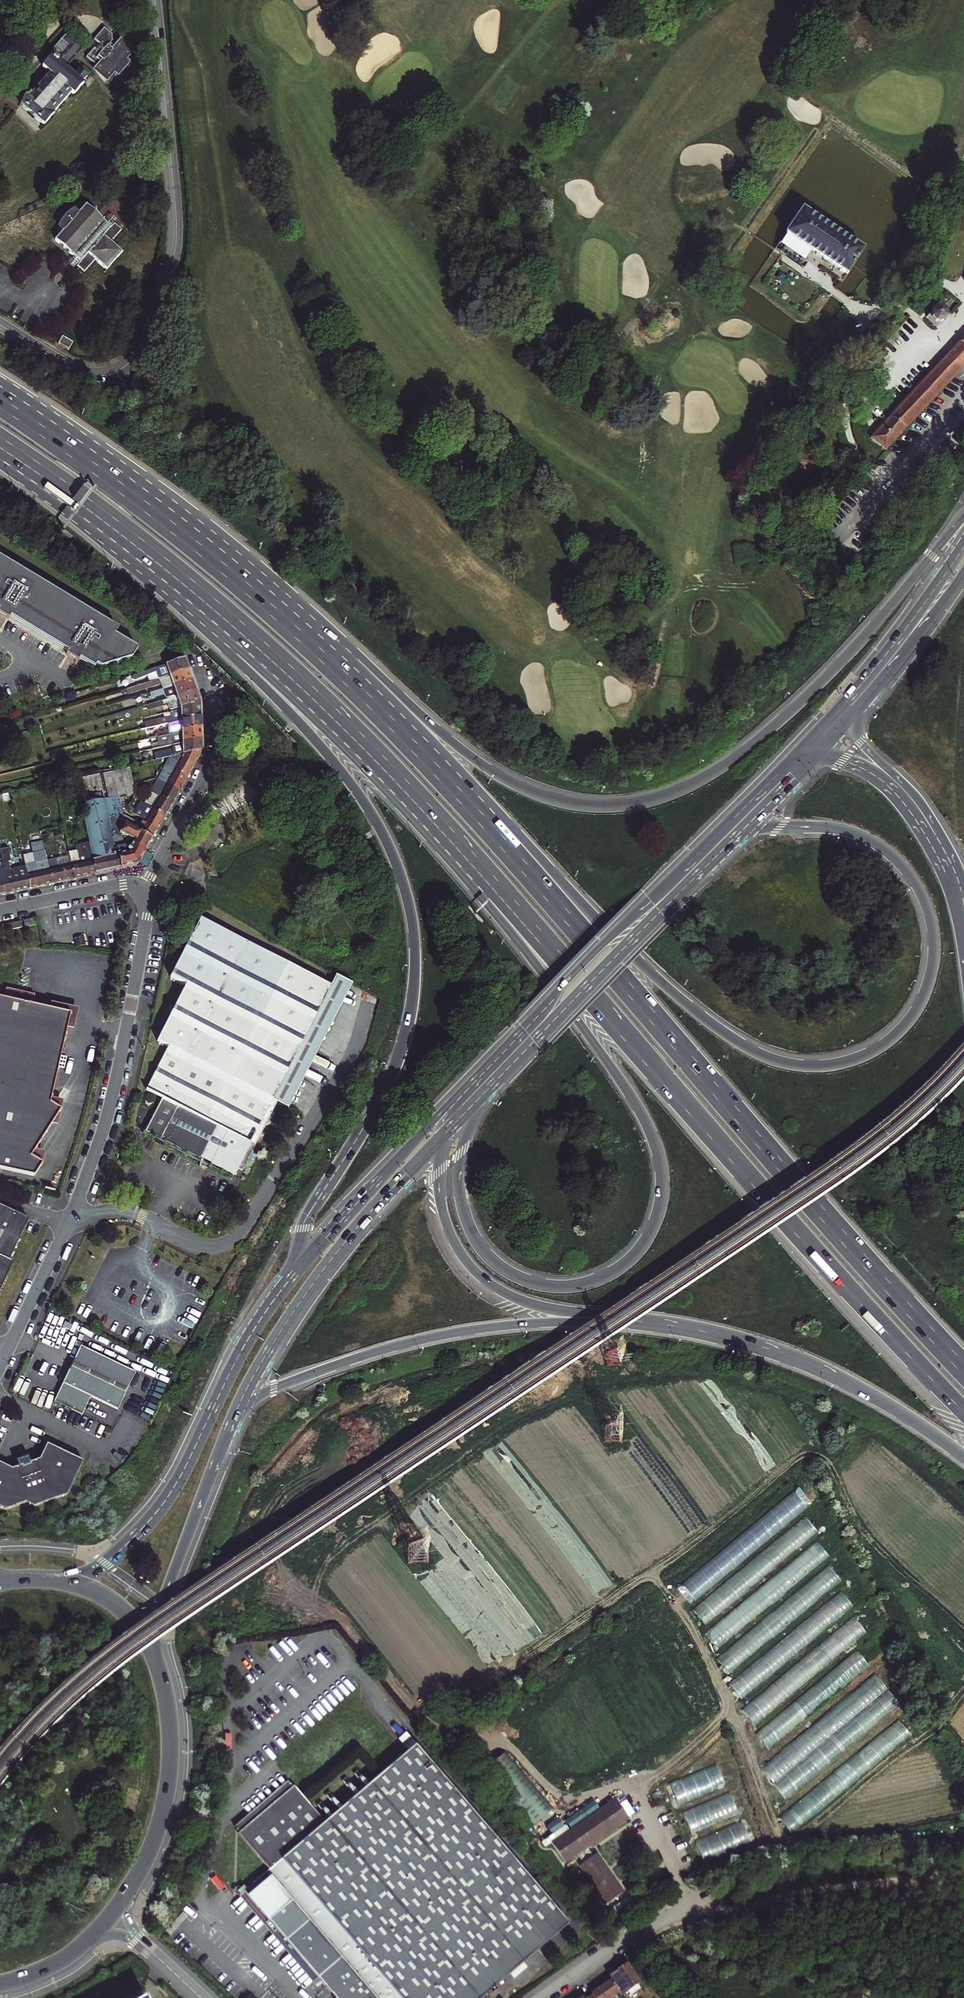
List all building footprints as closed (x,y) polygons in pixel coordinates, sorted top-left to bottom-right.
[(23,100),(21,103),(22,104),(24,108),(26,110),(29,111),(34,115),(37,119),(38,120),(40,120),(43,123),(46,120),(48,120),(49,119),(51,116),(51,114),(70,92),(73,93),(74,91),(76,90),(78,89),(79,87),(80,85),(82,82),(81,81),(90,72),(82,65),(74,75),(63,66),(82,44),(67,31),(53,47),(57,51),(50,59),(49,58),(43,64),(45,65),(43,68),(49,73),(31,93),(30,92),(27,95),(26,94),(22,99),(23,100)] [(109,31),(100,42),(102,44),(98,48),(96,46),(87,56),(103,70),(100,73),(112,84),(119,76),(121,77),(119,80),(124,84),(126,84),(129,84),(132,84),(134,82),(137,79),(139,81),(141,79),(140,68),(134,63),(132,65),(130,62),(136,54),(125,44),(119,50),(114,46),(117,43),(116,37),(109,31)] [(96,260),(108,270),(112,265),(108,262),(109,261),(107,259),(112,253),(114,255),(115,254),(119,257),(123,251),(111,242),(122,229),(116,223),(112,228),(111,227),(110,226),(112,223),(109,220),(106,223),(105,221),(99,216),(86,205),(85,206),(81,202),(76,208),(79,210),(74,216),(71,214),(63,224),(65,226),(62,230),(63,231),(63,232),(56,241),(65,249),(75,257),(76,258),(74,260),(78,264),(80,261),(81,262),(82,263),(79,267),(85,272),(96,260)] [(810,251),(846,275),(862,250),(802,209),(785,234),(787,235),(778,249),(800,264),(810,251)] [(111,214),(105,221),(106,223),(109,220),(112,223),(110,226),(111,227),(117,220),(111,214)] [(76,258),(75,257),(69,264),(75,269),(81,262),(80,261),(78,264),(74,260),(76,258)] [(933,309),(929,314),(929,320),(934,324),(941,324),(945,319),(945,313),(940,309),(933,309)] [(955,346),(963,355),(963,336),(955,346)] [(62,337),(58,344),(69,350),(73,343),(62,337)] [(949,353),(963,366),(963,365),(963,355),(955,346),(949,353)] [(947,384),(963,366),(949,353),(932,371),(947,384)] [(938,393),(947,384),(932,371),(923,380),(938,393)] [(885,449),(938,393),(923,380),(870,438),(885,449)] [(0,603),(12,611),(67,648),(79,656),(93,666),(95,663),(101,667),(132,658),(138,649),(111,631),(115,625),(101,616),(98,620),(87,612),(90,608),(37,573),(34,576),(23,569),(25,565),(0,548),(0,603)] [(25,565),(23,569),(34,576),(37,573),(25,565)] [(0,604),(0,607),(4,610),(10,614),(12,611),(0,603),(0,604)] [(87,612),(98,620),(101,616),(90,608),(87,612)] [(67,648),(65,651),(77,659),(79,656),(67,648)] [(149,682),(189,670),(188,668),(184,659),(132,675),(134,679),(146,675),(149,682)] [(163,689),(173,686),(193,680),(189,670),(149,682),(134,686),(136,692),(162,685),(163,689)] [(193,680),(173,686),(176,697),(197,691),(193,680)] [(159,690),(152,692),(153,698),(161,696),(159,690)] [(180,707),(180,709),(200,703),(200,701),(197,691),(176,697),(147,705),(148,710),(160,707),(160,705),(168,703),(170,709),(180,707)] [(200,703),(180,709),(181,710),(171,712),(171,716),(145,723),(147,729),(158,727),(201,716),(200,703)] [(160,737),(175,734),(201,728),(201,716),(158,727),(160,737)] [(155,749),(172,745),(201,738),(201,728),(175,734),(175,739),(154,744),(155,749)] [(183,753),(202,749),(201,738),(172,745),(173,749),(155,753),(156,759),(183,753)] [(193,765),(202,749),(183,753),(181,757),(193,765)] [(187,778),(193,765),(181,757),(177,764),(173,770),(187,778)] [(166,784),(179,791),(187,778),(173,770),(172,773),(164,768),(161,774),(169,779),(166,784)] [(169,779),(161,774),(158,779),(166,784),(169,779)] [(166,784),(165,786),(162,791),(154,786),(150,792),(159,797),(159,795),(172,803),(179,791),(166,784)] [(150,808),(151,809),(164,817),(172,803),(159,795),(159,797),(150,792),(145,801),(143,804),(150,808)] [(89,842),(95,873),(120,867),(117,853),(116,854),(113,840),(106,841),(105,835),(106,834),(105,832),(105,830),(111,828),(111,826),(109,814),(106,801),(82,806),(89,842)] [(151,809),(144,822),(157,830),(164,817),(151,809)] [(117,811),(114,817),(120,821),(123,815),(117,811)] [(111,826),(116,829),(120,821),(114,817),(109,814),(111,826)] [(133,821),(123,815),(120,821),(152,839),(157,830),(144,822),(142,824),(137,821),(133,821)] [(46,851),(49,869),(58,867),(50,820),(41,822),(46,851)] [(116,829),(126,836),(132,840),(130,843),(145,851),(152,839),(120,821),(116,829)] [(117,853),(120,867),(137,863),(145,851),(130,843),(124,839),(113,834),(112,831),(105,832),(106,834),(105,835),(106,841),(113,840),(116,854),(117,853)] [(74,877),(95,873),(89,842),(74,845),(75,849),(68,851),(71,864),(74,877)] [(29,887),(51,882),(49,869),(46,851),(33,854),(35,863),(25,864),(26,866),(27,874),(26,874),(29,887)] [(49,869),(51,882),(74,877),(71,864),(58,867),(49,869)] [(29,887),(26,874),(27,874),(26,866),(5,870),(6,878),(5,879),(8,892),(29,887)] [(36,917),(24,920),(25,926),(38,924),(36,917)] [(147,1129),(162,1136),(235,1174),(239,1167),(243,1169),(277,1102),(273,1100),(273,1099),(331,988),(199,920),(170,977),(186,986),(157,1042),(168,1048),(147,1090),(163,1098),(147,1129)] [(331,988),(273,1099),(289,1106),(352,986),(337,977),(331,988)] [(35,1176),(40,1164),(29,1156),(58,1109),(46,1103),(66,1013),(32,1005),(34,995),(6,988),(3,999),(0,998),(0,1168),(35,1176)] [(16,1262),(12,1260),(31,1219),(0,1205),(0,1294),(16,1262)] [(73,1325),(64,1321),(62,1327),(70,1331),(73,1325)] [(135,1373),(79,1347),(54,1402),(57,1404),(59,1405),(81,1415),(90,1397),(117,1410),(135,1373)] [(37,1462),(28,1465),(10,1472),(0,1467),(0,1510),(4,1512),(24,1504),(32,1508),(65,1498),(81,1463),(45,1446),(37,1462)] [(688,1604),(790,1524),(776,1507),(674,1587),(688,1604)] [(806,1518),(691,1608),(704,1624),(818,1534),(806,1518)] [(818,1543),(702,1631),(715,1648),(831,1560),(818,1543)] [(829,1566),(715,1657),(727,1673),(842,1582),(829,1566)] [(842,1594),(726,1682),(738,1698),(854,1609),(842,1594)] [(740,1710),(753,1725),(866,1632),(853,1617),(740,1710)] [(858,1651),(754,1732),(766,1748),(870,1667),(858,1651)] [(876,1676),(759,1766),(782,1796),(900,1707),(876,1676)] [(900,1719),(777,1816),(789,1832),(913,1735),(900,1719)] [(489,1992),(492,1995),(498,1990),(496,1987),(568,1923),(413,1747),(324,1825),(288,1784),(233,1831),(269,1873),(245,1895),(319,1980),(335,1997),(483,1997),(489,1992)] [(505,1753),(484,1771),(532,1827),(553,1809),(505,1753)] [(669,1782),(677,1804),(725,1787),(717,1766),(669,1782)] [(690,1834),(737,1814),(728,1793),(681,1813),(690,1834)] [(566,1862),(574,1857),(592,1844),(630,1819),(616,1798),(552,1842),(566,1862)] [(743,1823),(694,1838),(700,1860),(749,1845),(743,1823)] [(624,1891),(592,1844),(574,1857),(606,1903),(624,1891)] [(319,1980),(245,1895),(240,1899),(314,1984),(319,1980)] [(625,1966),(640,1985),(642,1983),(629,1963),(625,1966)] [(623,1996),(640,1985),(625,1966),(616,1972),(620,1977),(613,1982),(621,1993),(623,1996)] [(621,1993),(613,1982),(612,1980),(592,1993),(593,1995),(589,1997),(613,1997),(621,1993)]
